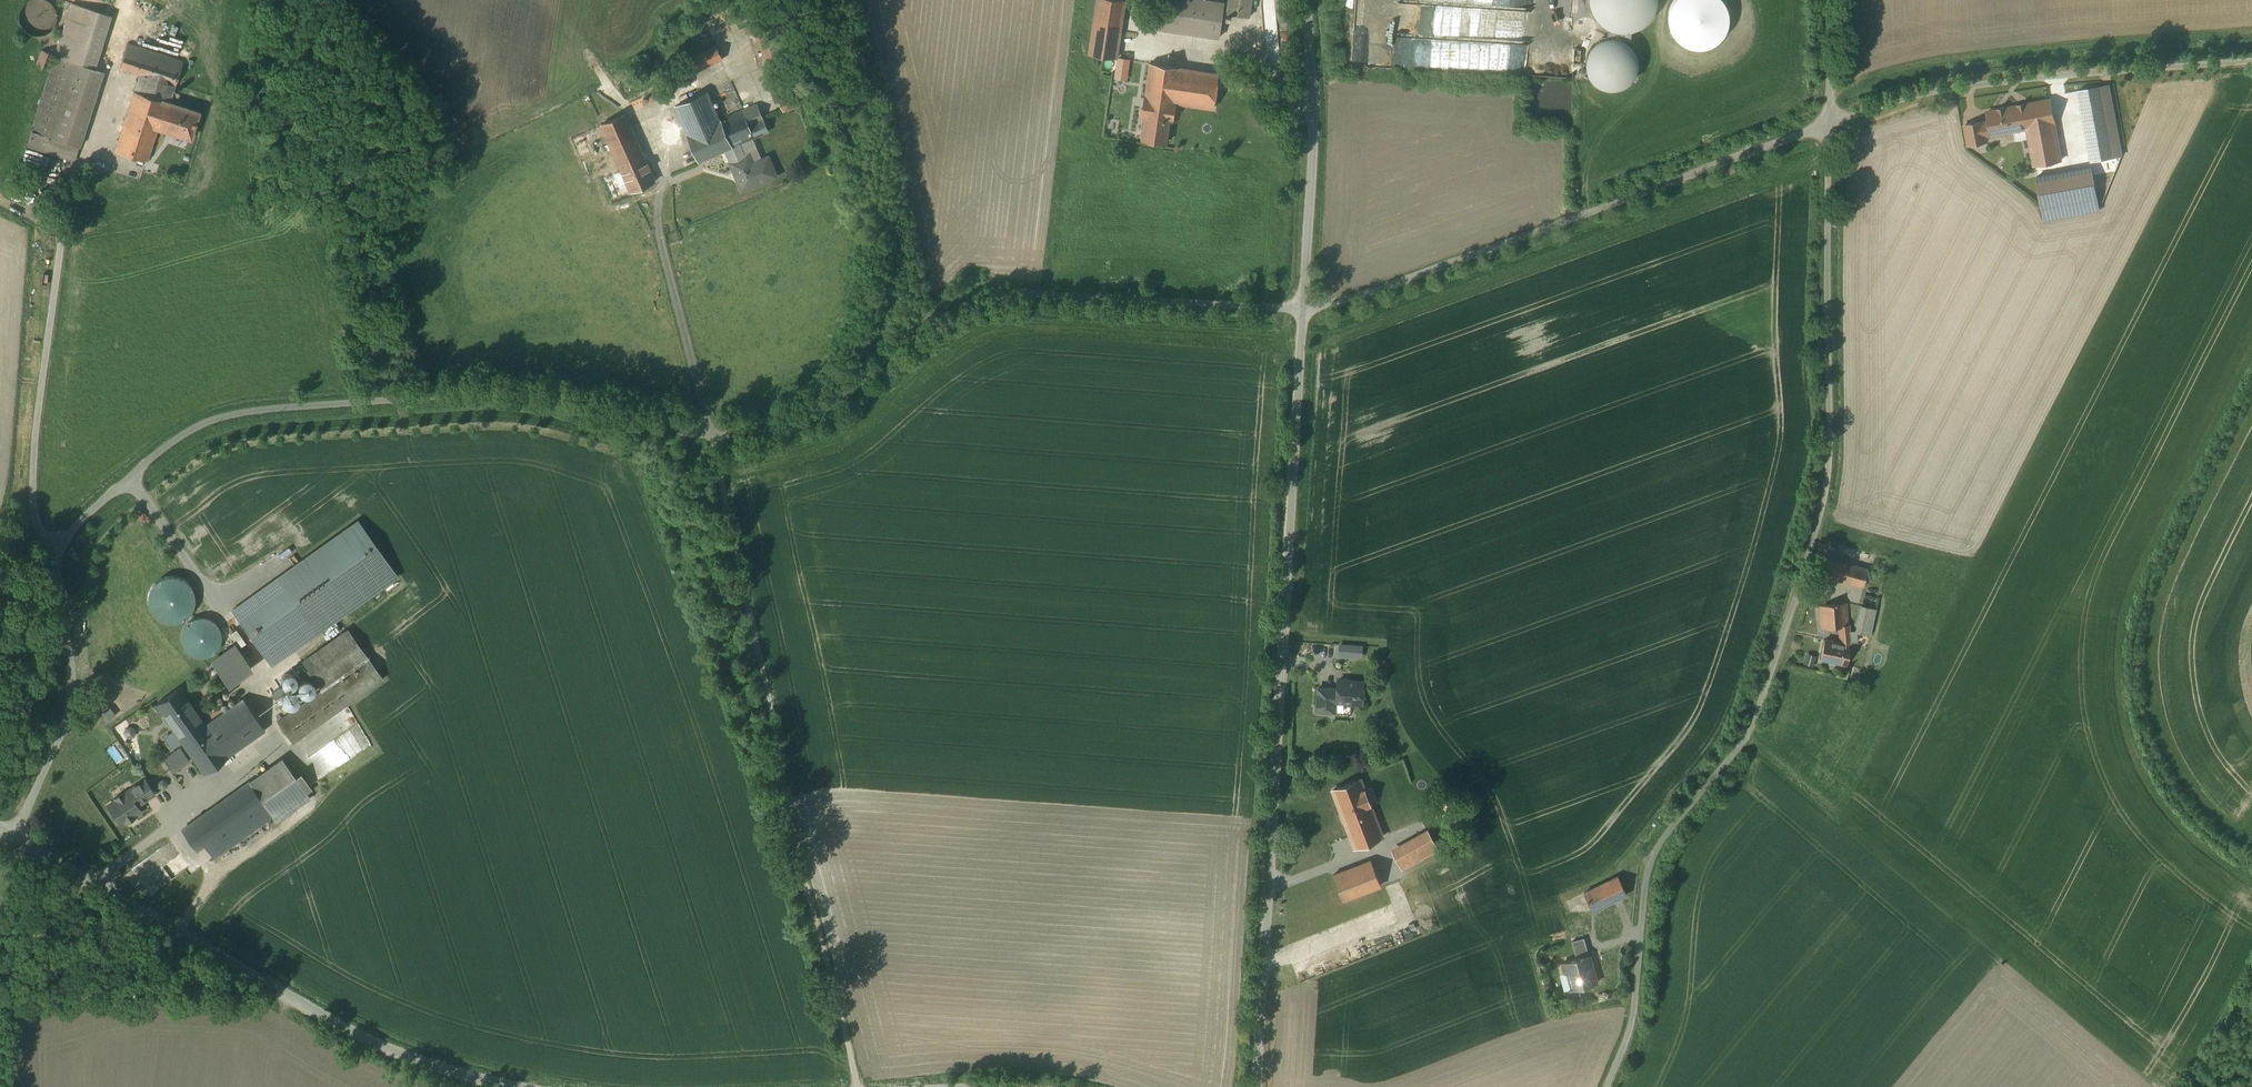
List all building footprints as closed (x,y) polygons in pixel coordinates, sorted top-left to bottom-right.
[(21,7),(20,11),(19,15),(19,20),(20,24),(22,28),(25,31),(28,33),(32,35),(37,36),(41,36),(45,35),(49,33),(52,30),(55,26),(56,22),(57,18),(57,14),(56,10),(54,6),(51,3),(48,0),(47,0),(29,0),(27,1),(24,4),(21,7)] [(1125,0),(1097,0),(1089,54),(1116,59),(1125,0)] [(1208,0),(1161,0),(1157,29),(1219,38),(1224,2),(1208,0)] [(1227,14),(1249,17),(1251,0),(1229,0),(1227,14)] [(1267,55),(1274,55),(1273,49),(1268,49),(1267,34),(1277,33),(1274,0),(1262,0),(1267,55)] [(1589,3),(1592,11),(1598,21),(1610,29),(1617,30),(1629,30),(1644,23),(1653,12),(1656,3),(1656,0),(1589,0),(1589,3)] [(111,16),(72,4),(27,145),(75,160),(103,72),(94,69),(111,16)] [(1402,36),(1400,65),(1458,69),(1458,67),(1517,71),(1519,44),(1402,36)] [(1617,36),(1608,36),(1597,40),(1594,43),(1590,50),(1588,57),(1588,65),(1591,73),(1594,76),(1601,81),(1607,83),(1616,83),(1620,82),(1627,78),(1632,71),(1635,64),(1635,55),(1632,47),(1627,41),(1617,36)] [(723,59),(716,44),(691,55),(698,71),(723,59)] [(161,129),(169,103),(182,62),(127,45),(120,68),(139,74),(115,151),(146,161),(157,128),(161,129)] [(52,54),(41,51),(37,65),(48,69),(52,54)] [(1145,98),(1175,103),(1213,108),(1218,74),(1150,63),(1145,98)] [(2109,86),(2078,91),(2091,161),(2122,155),(2109,86)] [(708,92),(675,106),(700,162),(724,151),(753,138),(764,133),(752,106),(720,120),(708,92)] [(1172,121),(1175,103),(1145,98),(1142,117),(1145,117),(1141,140),(1166,143),(1169,121),(1172,121)] [(2019,106),(2023,129),(2027,128),(2034,165),(2061,160),(2050,100),(2018,106),(2019,106)] [(198,112),(169,103),(161,129),(190,139),(198,112)] [(1992,135),(2023,129),(2019,106),(2018,106),(2006,109),(2006,108),(1997,109),(1997,110),(1988,112),(1989,121),(1992,135)] [(254,117),(242,113),(239,123),(250,127),(254,117)] [(657,182),(626,115),(600,127),(631,194),(657,182)] [(1992,135),(1989,121),(1965,126),(1969,145),(1987,141),(1986,136),(1992,135)] [(753,138),(724,151),(740,192),(778,176),(769,153),(761,157),(753,138)] [(1735,173),(1733,166),(1722,170),(1724,176),(1735,173)] [(2092,167),(2036,177),(2044,221),(2099,211),(2092,167)] [(611,200),(623,196),(618,183),(607,187),(611,200)] [(295,567),(233,611),(271,664),(338,617),(396,575),(359,522),(356,523),(300,563),(294,555),(289,558),(295,567)] [(1821,558),(1817,575),(1863,586),(1867,569),(1821,558)] [(171,576),(168,576),(164,577),(161,578),(158,580),(155,582),(152,585),(150,588),(149,591),(148,595),(147,599),(148,602),(148,606),(149,609),(151,612),(153,615),(156,618),(159,620),(162,622),(166,623),(169,623),(173,623),(176,623),(180,622),(183,620),(186,618),(189,616),(191,613),(193,609),(194,606),(195,603),(195,599),(194,595),(193,592),(192,588),(190,585),(188,583),(185,580),(182,578),(178,577),(175,576),(171,576)] [(1846,603),(1819,606),(1821,629),(1839,627),(1848,625),(1846,603)] [(1861,606),(1856,632),(1856,631),(1857,633),(1869,635),(1876,609),(1861,606)] [(211,620),(203,617),(196,617),(190,620),(185,625),(182,632),(181,639),(182,643),(186,649),(191,653),(197,656),(203,656),(210,654),(214,651),(218,645),(220,639),(220,632),(216,624),(211,620)] [(1841,643),(1851,646),(1851,642),(1850,632),(1849,625),(1848,625),(1839,627),(1841,643)] [(382,679),(347,630),(302,662),(322,689),(277,721),(293,743),(346,705),(382,679)] [(1847,665),(1851,646),(1841,643),(1825,640),(1821,659),(1847,665)] [(1338,655),(1353,657),(1355,644),(1339,642),(1338,655)] [(235,644),(208,659),(223,685),(249,670),(235,644)] [(1805,664),(1815,666),(1817,655),(1807,653),(1805,664)] [(291,674),(289,673),(288,673),(286,674),(284,675),(283,676),(282,678),(282,680),(282,682),(283,684),(284,685),(285,686),(287,687),(289,687),(291,687),(293,686),(294,685),(295,683),(296,681),(296,679),(295,677),(294,676),(293,675),(291,674)] [(297,686),(297,688),(297,690),(298,692),(300,694),(302,695),(304,696),(307,696),(309,696),(311,694),(313,693),(314,691),(314,688),(314,686),(313,684),(312,682),(310,680),(308,679),(306,679),(303,679),(301,680),(299,682),(298,683),(297,686)] [(1338,680),(1337,689),(1328,688),(1327,711),(1334,712),(1334,702),(1342,702),(1344,704),(1352,705),(1355,703),(1362,703),(1363,681),(1338,680)] [(155,704),(181,741),(206,723),(180,687),(155,704)] [(1327,711),(1328,688),(1319,688),(1317,710),(1327,711)] [(295,691),(292,690),(290,690),(287,690),(285,691),(283,693),(282,695),(281,698),(281,701),(282,703),(284,705),(286,706),(289,707),(291,707),(294,706),(296,705),(298,703),(299,700),(299,698),(298,695),(297,693),(295,691)] [(245,696),(206,723),(181,741),(203,773),(267,729),(245,696)] [(107,718),(114,715),(110,708),(104,711),(107,718)] [(130,727),(126,728),(125,732),(126,736),(130,738),(134,736),(136,732),(134,728),(130,727)] [(105,747),(114,763),(126,757),(118,740),(105,747)] [(181,749),(164,760),(173,772),(189,761),(181,749)] [(304,793),(280,759),(182,830),(196,850),(204,844),(214,858),(272,816),(277,822),(309,799),(304,793)] [(144,779),(135,785),(145,799),(145,800),(154,794),(144,779)] [(162,779),(158,782),(158,787),(163,789),(167,786),(166,781),(162,779)] [(1333,790),(1345,822),(1372,812),(1369,805),(1374,803),(1372,797),(1367,799),(1360,779),(1333,790)] [(116,800),(108,805),(120,824),(125,821),(126,822),(135,816),(134,814),(140,811),(136,805),(145,799),(135,785),(115,798),(116,800)] [(1372,812),(1345,822),(1355,847),(1382,837),(1372,812)] [(1426,830),(1391,849),(1406,876),(1441,857),(1426,830)] [(1333,875),(1343,900),(1381,886),(1371,860),(1333,875)] [(1617,877),(1584,893),(1594,913),(1627,897),(1617,877)] [(1572,941),(1577,958),(1589,955),(1584,938),(1572,941)] [(1571,990),(1596,983),(1589,955),(1577,958),(1563,962),(1571,990)]
